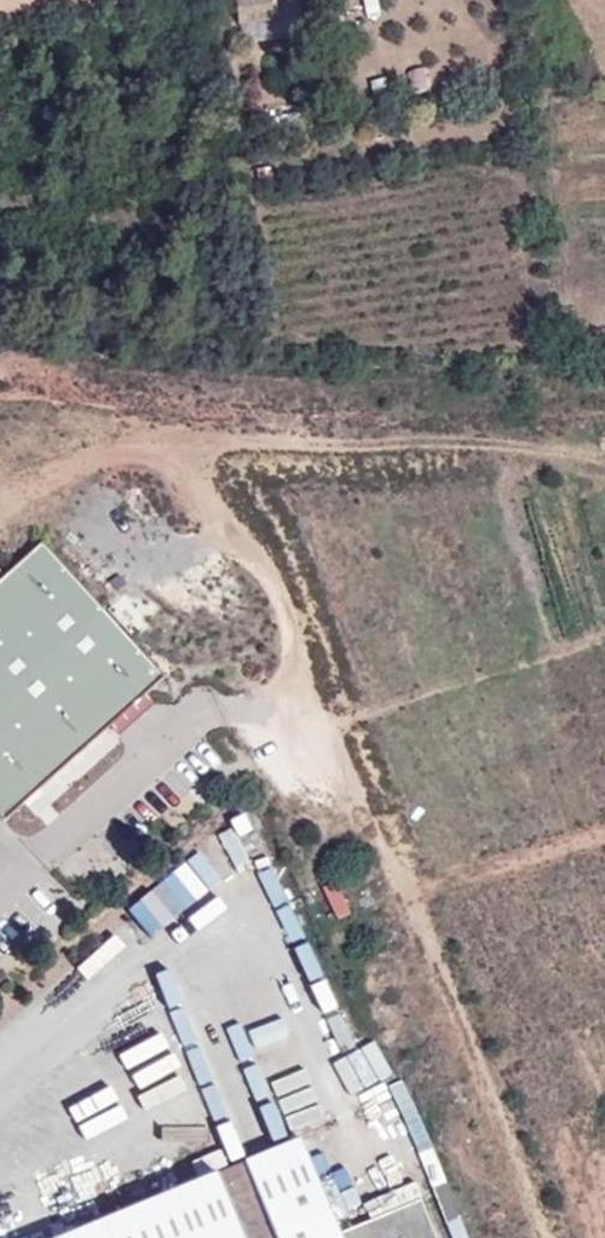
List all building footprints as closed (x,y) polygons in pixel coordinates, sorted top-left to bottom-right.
[(275,4),(274,0),(234,0),(237,23),(277,18),(275,4)] [(0,577),(0,807),(4,812),(163,669),(43,538),(0,577)] [(420,1199),(334,1235),(281,1111),(0,1230),(0,1237),(437,1237),(420,1199)] [(368,1196),(374,1211),(426,1192),(420,1176),(368,1196)]
